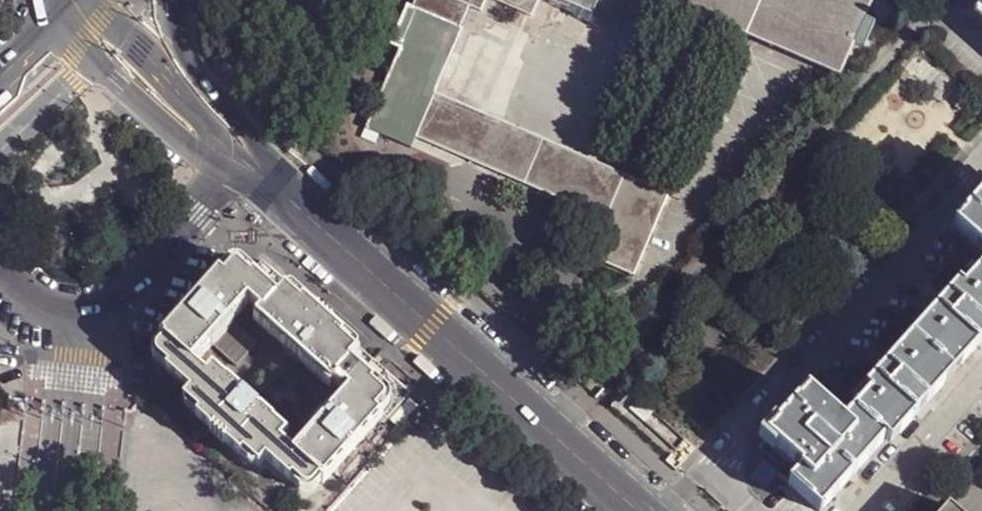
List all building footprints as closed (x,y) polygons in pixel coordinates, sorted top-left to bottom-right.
[(490,13),(463,0),(416,0),(413,6),(463,25),(474,29),(483,34),(484,30),(487,22),(490,13)] [(538,0),(463,0),(490,13),(496,1),(531,16),(538,0)] [(840,76),(872,0),(663,0),(840,76)] [(463,25),(413,6),(406,4),(390,45),(400,48),(366,128),(411,147),(416,136),(433,95),(438,83),(463,25)] [(974,15),(981,23),(981,6),(974,15)] [(10,7),(2,14),(6,19),(14,12),(10,7)] [(512,22),(490,13),(487,22),(509,31),(512,22)] [(522,27),(512,22),(509,31),(505,39),(502,46),(479,99),(484,114),(522,27)] [(474,29),(463,25),(438,83),(449,86),(474,29)] [(505,39),(484,30),(483,34),(481,37),(502,46),(505,39)] [(433,95),(484,114),(479,99),(474,98),(449,86),(438,83),(433,95)] [(433,95),(416,136),(607,218),(591,256),(633,274),(668,193),(484,114),(433,95)] [(952,227),(981,256),(981,193),(952,227)] [(879,371),(862,389),(867,394),(841,422),(806,391),(764,437),(798,469),(787,483),(819,510),(821,510),(885,441),(886,441),(895,430),(898,434),(943,384),(939,381),(957,360),(961,363),(981,339),(981,263),(960,288),(955,284),(924,318),(929,322),(898,358),(906,365),(891,381),(879,371)] [(164,344),(157,351),(155,356),(158,361),(169,371),(166,374),(191,394),(183,402),(201,415),(198,419),(241,458),(245,455),(259,469),(267,461),(291,482),(293,480),(304,489),(309,492),(313,489),(320,482),(324,486),(391,411),(386,407),(387,404),(387,401),(386,399),(384,396),(375,388),(388,375),(263,264),(250,278),(242,270),(235,266),(230,270),(224,275),(220,271),(160,340),(164,344)] [(893,354),(879,371),(891,381),(906,365),(898,358),(893,354)] [(386,407),(391,411),(395,414),(412,396),(388,375),(375,388),(384,396),(386,399),(387,401),(387,404),(386,407)]
